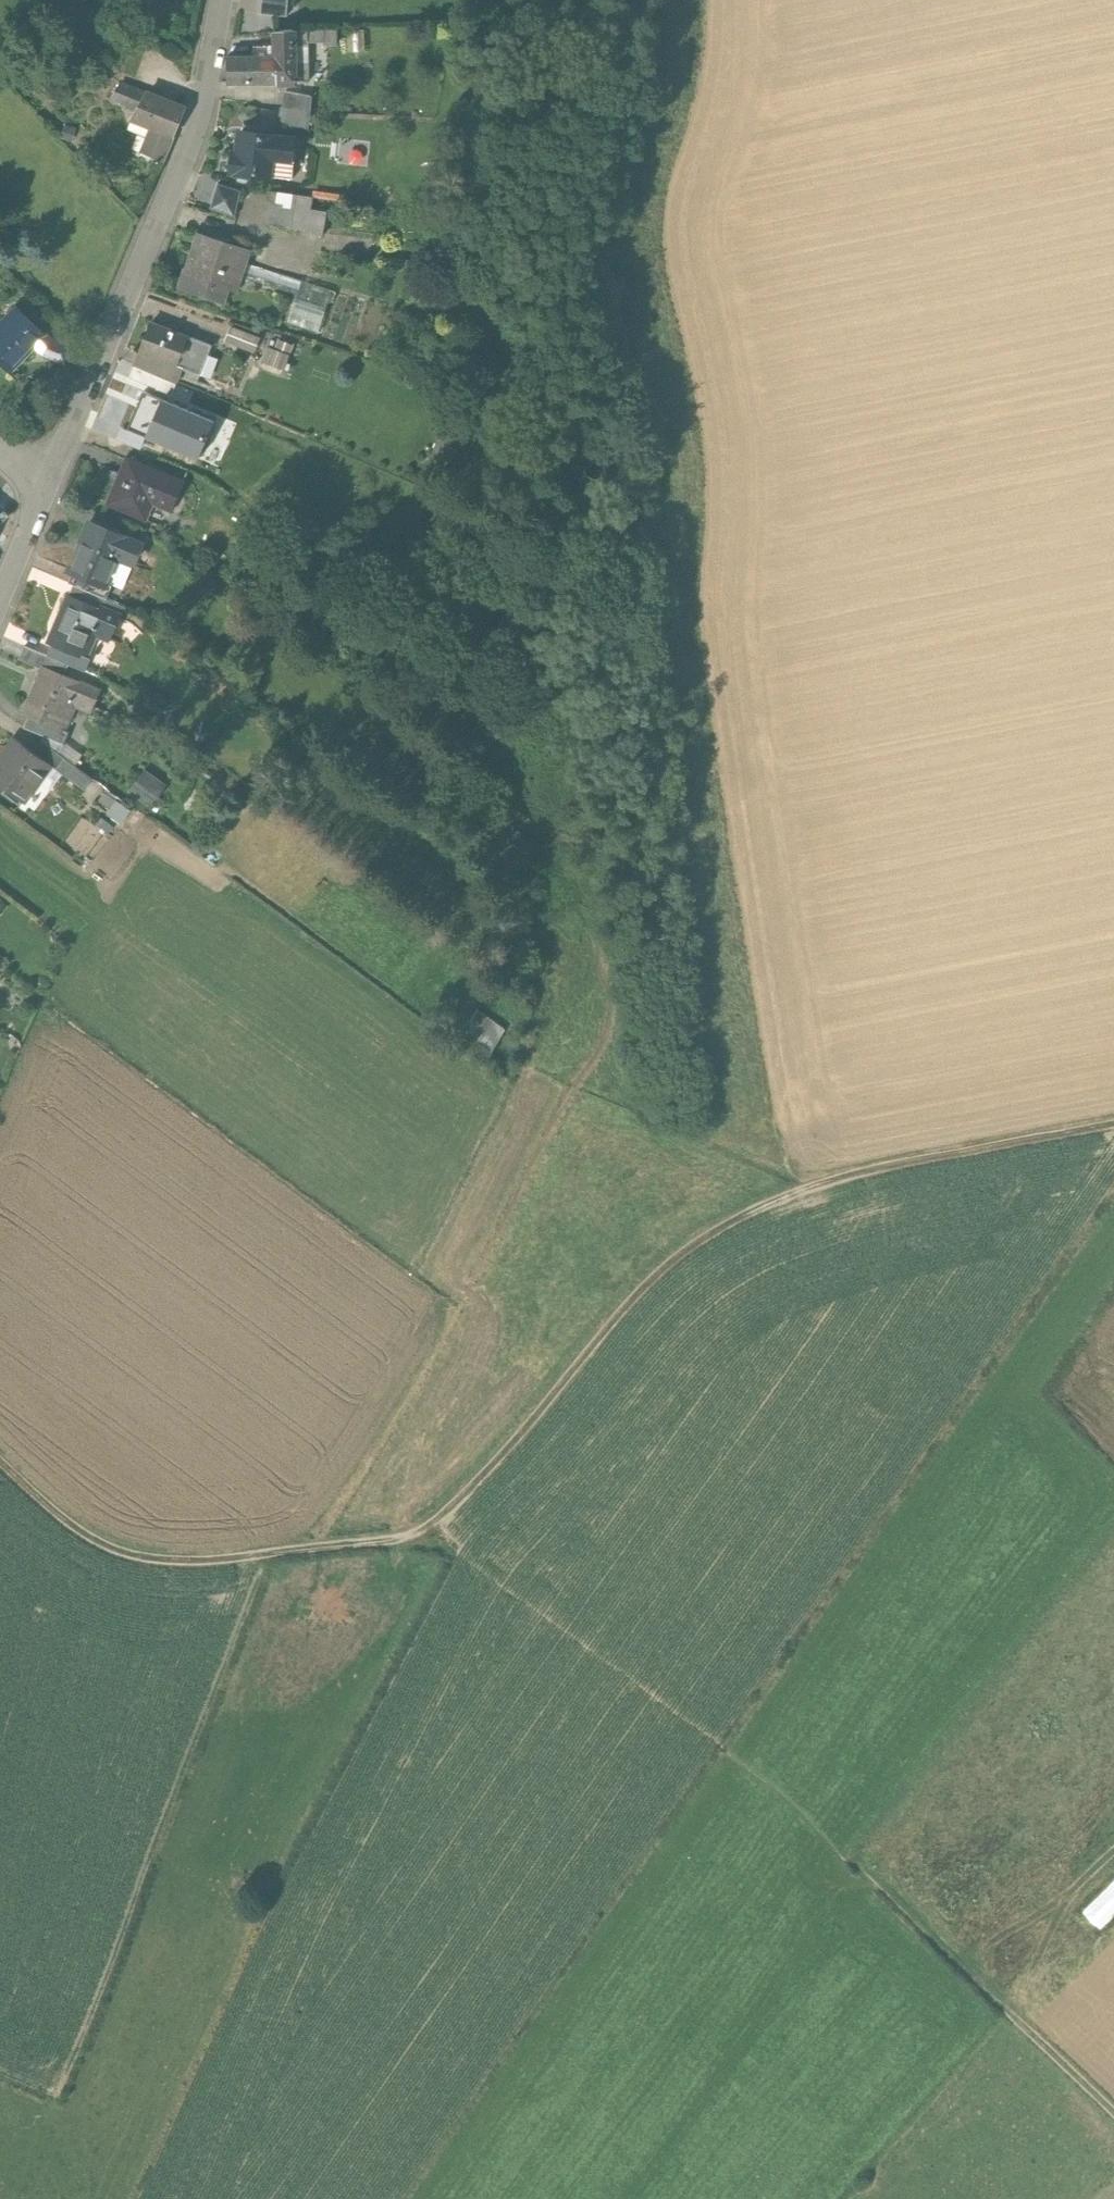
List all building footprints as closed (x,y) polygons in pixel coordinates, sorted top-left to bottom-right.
[(264,17),(290,19),(292,0),(265,0),(264,17)] [(337,31),(294,32),(294,48),(306,47),(306,45),(337,44),(337,31)] [(294,32),(275,33),(276,48),(254,48),(254,57),(275,57),(276,83),(293,83),(294,62),(294,48),(294,32)] [(306,47),(294,48),(294,62),(306,62),(306,47)] [(254,57),(227,57),(228,84),(276,83),(275,57),(254,57)] [(306,83),(306,62),(294,62),(293,83),(306,83)] [(185,109),(121,82),(111,96),(134,111),(131,119),(151,127),(140,153),(162,162),(185,109)] [(309,96),(284,93),(283,108),(282,108),(281,126),(307,130),(309,118),(309,96)] [(297,140),(240,132),(238,154),(233,153),(231,172),(292,180),(297,140)] [(240,191),(217,184),(210,209),(235,217),(240,191)] [(312,198),(270,192),(265,225),(306,231),(306,235),(323,238),(326,213),(311,211),(312,198)] [(249,251),(200,234),(188,270),(186,270),(179,289),(223,303),(232,276),(240,278),(240,277),(245,264),(249,251)] [(280,276),(245,264),(240,277),(276,289),(280,276)] [(332,293),(280,276),(276,289),(295,296),(286,324),(318,334),(332,293)] [(17,308),(0,326),(0,363),(9,372),(35,345),(45,335),(17,308)] [(211,346),(151,323),(139,354),(182,370),(200,377),(211,346)] [(248,337),(231,330),(227,341),(244,347),(248,337)] [(45,335),(35,345),(44,354),(51,341),(45,335)] [(71,349),(51,341),(44,354),(43,354),(65,363),(71,349)] [(182,370),(139,354),(134,367),(177,384),(182,370)] [(197,407),(147,386),(140,403),(143,404),(131,432),(163,446),(175,418),(190,424),(197,407)] [(165,475),(126,459),(107,504),(146,520),(165,475)] [(140,545),(89,524),(77,553),(79,554),(73,571),(74,571),(105,584),(117,555),(133,562),(140,545)] [(105,584),(74,571),(69,583),(73,585),(106,599),(111,587),(105,584)] [(106,599),(73,585),(68,596),(112,614),(116,603),(106,599)] [(112,614),(68,596),(56,625),(58,626),(51,643),(52,643),(83,656),(95,628),(111,635),(119,617),(112,614)] [(83,656),(52,643),(47,656),(68,664),(84,671),(89,659),(83,656)] [(47,656),(24,646),(18,659),(43,669),(44,668),(63,676),(68,664),(47,656)] [(43,669),(37,685),(39,686),(27,716),(28,717),(59,729),(59,728),(71,699),(91,708),(98,691),(63,676),(44,668),(43,669)] [(59,729),(28,717),(24,728),(63,744),(68,732),(59,728),(59,729)] [(0,759),(0,786),(24,803),(51,766),(52,765),(34,751),(15,738),(0,759)] [(93,779),(41,741),(34,751),(52,765),(51,766),(84,790),(93,779)] [(485,1014),(472,1031),(494,1047),(506,1029),(485,1014)]
